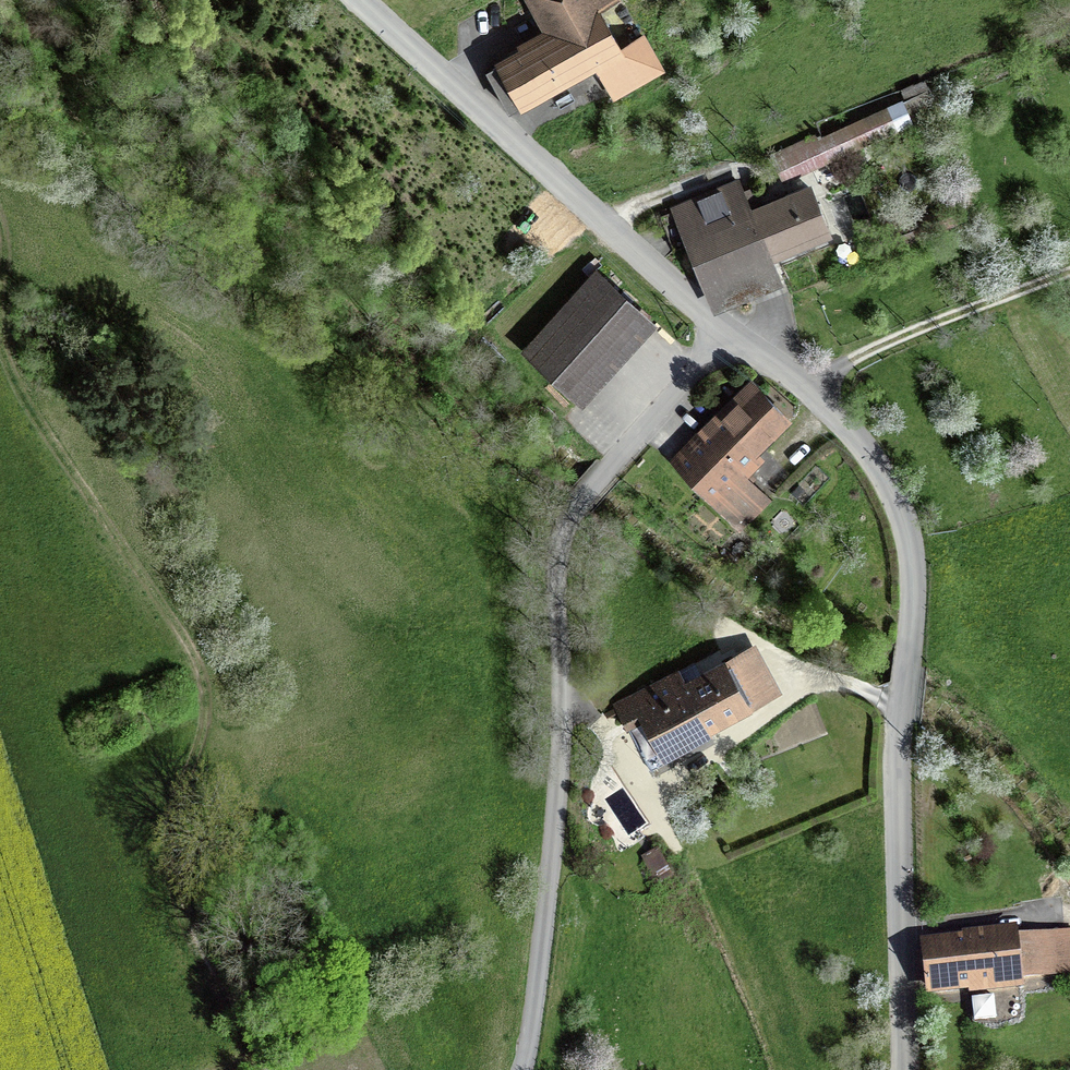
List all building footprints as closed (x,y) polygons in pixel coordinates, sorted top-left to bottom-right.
[(485,67),(509,111),(511,109),(512,111),(520,106),(521,107),(595,67),(613,98),(665,69),(644,31),(622,44),(602,8),(617,0),(526,0),(541,27),(516,41),(518,45),(494,58),(496,62),(485,67)] [(815,132),(769,153),(783,182),(941,108),(926,77),(900,90),(903,97),(823,134),(821,131),(815,134),(815,132)] [(739,177),(669,205),(713,311),(785,282),(774,256),(832,233),(811,179),(762,199),(756,184),(744,189),(739,177)] [(596,265),(520,348),(582,404),(658,321),(596,265)] [(751,375),(667,458),(740,531),(773,499),(748,474),(766,456),(760,450),(793,417),(751,375)] [(629,730),(650,769),(655,766),(659,774),(718,742),(711,730),(783,691),(755,640),(685,677),(679,667),(612,703),(614,707),(604,713),(607,718),(617,712),(627,730),(629,730)] [(920,937),(925,994),(969,990),(969,992),(1024,987),(1025,994),(1054,992),(1053,976),(1069,974),(1069,929),(1018,933),(1018,925),(961,929),(962,934),(920,937)]
